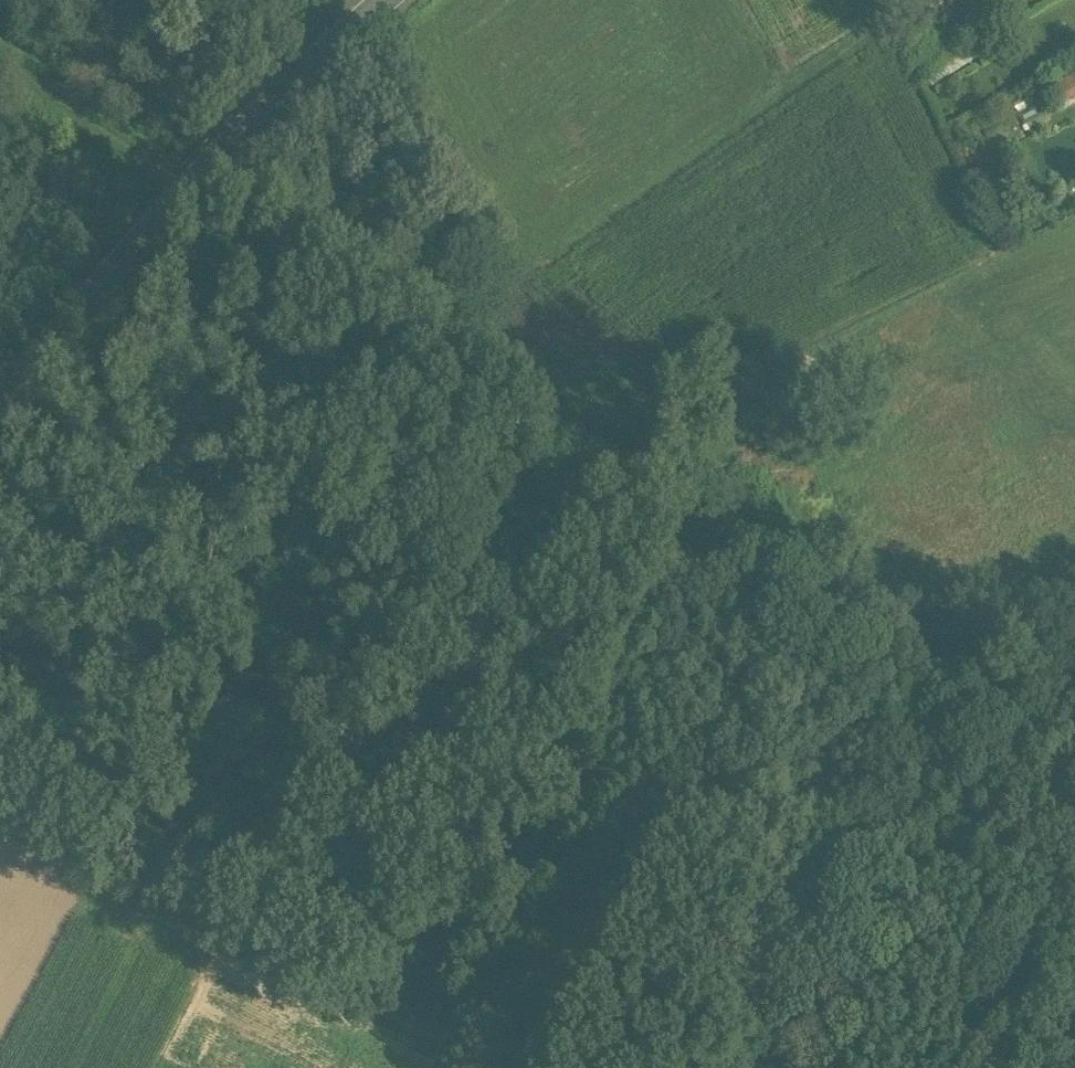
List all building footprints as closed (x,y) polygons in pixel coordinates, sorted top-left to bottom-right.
[(1065,80),(1073,95),(1074,94),(1074,75),(1065,80)]
